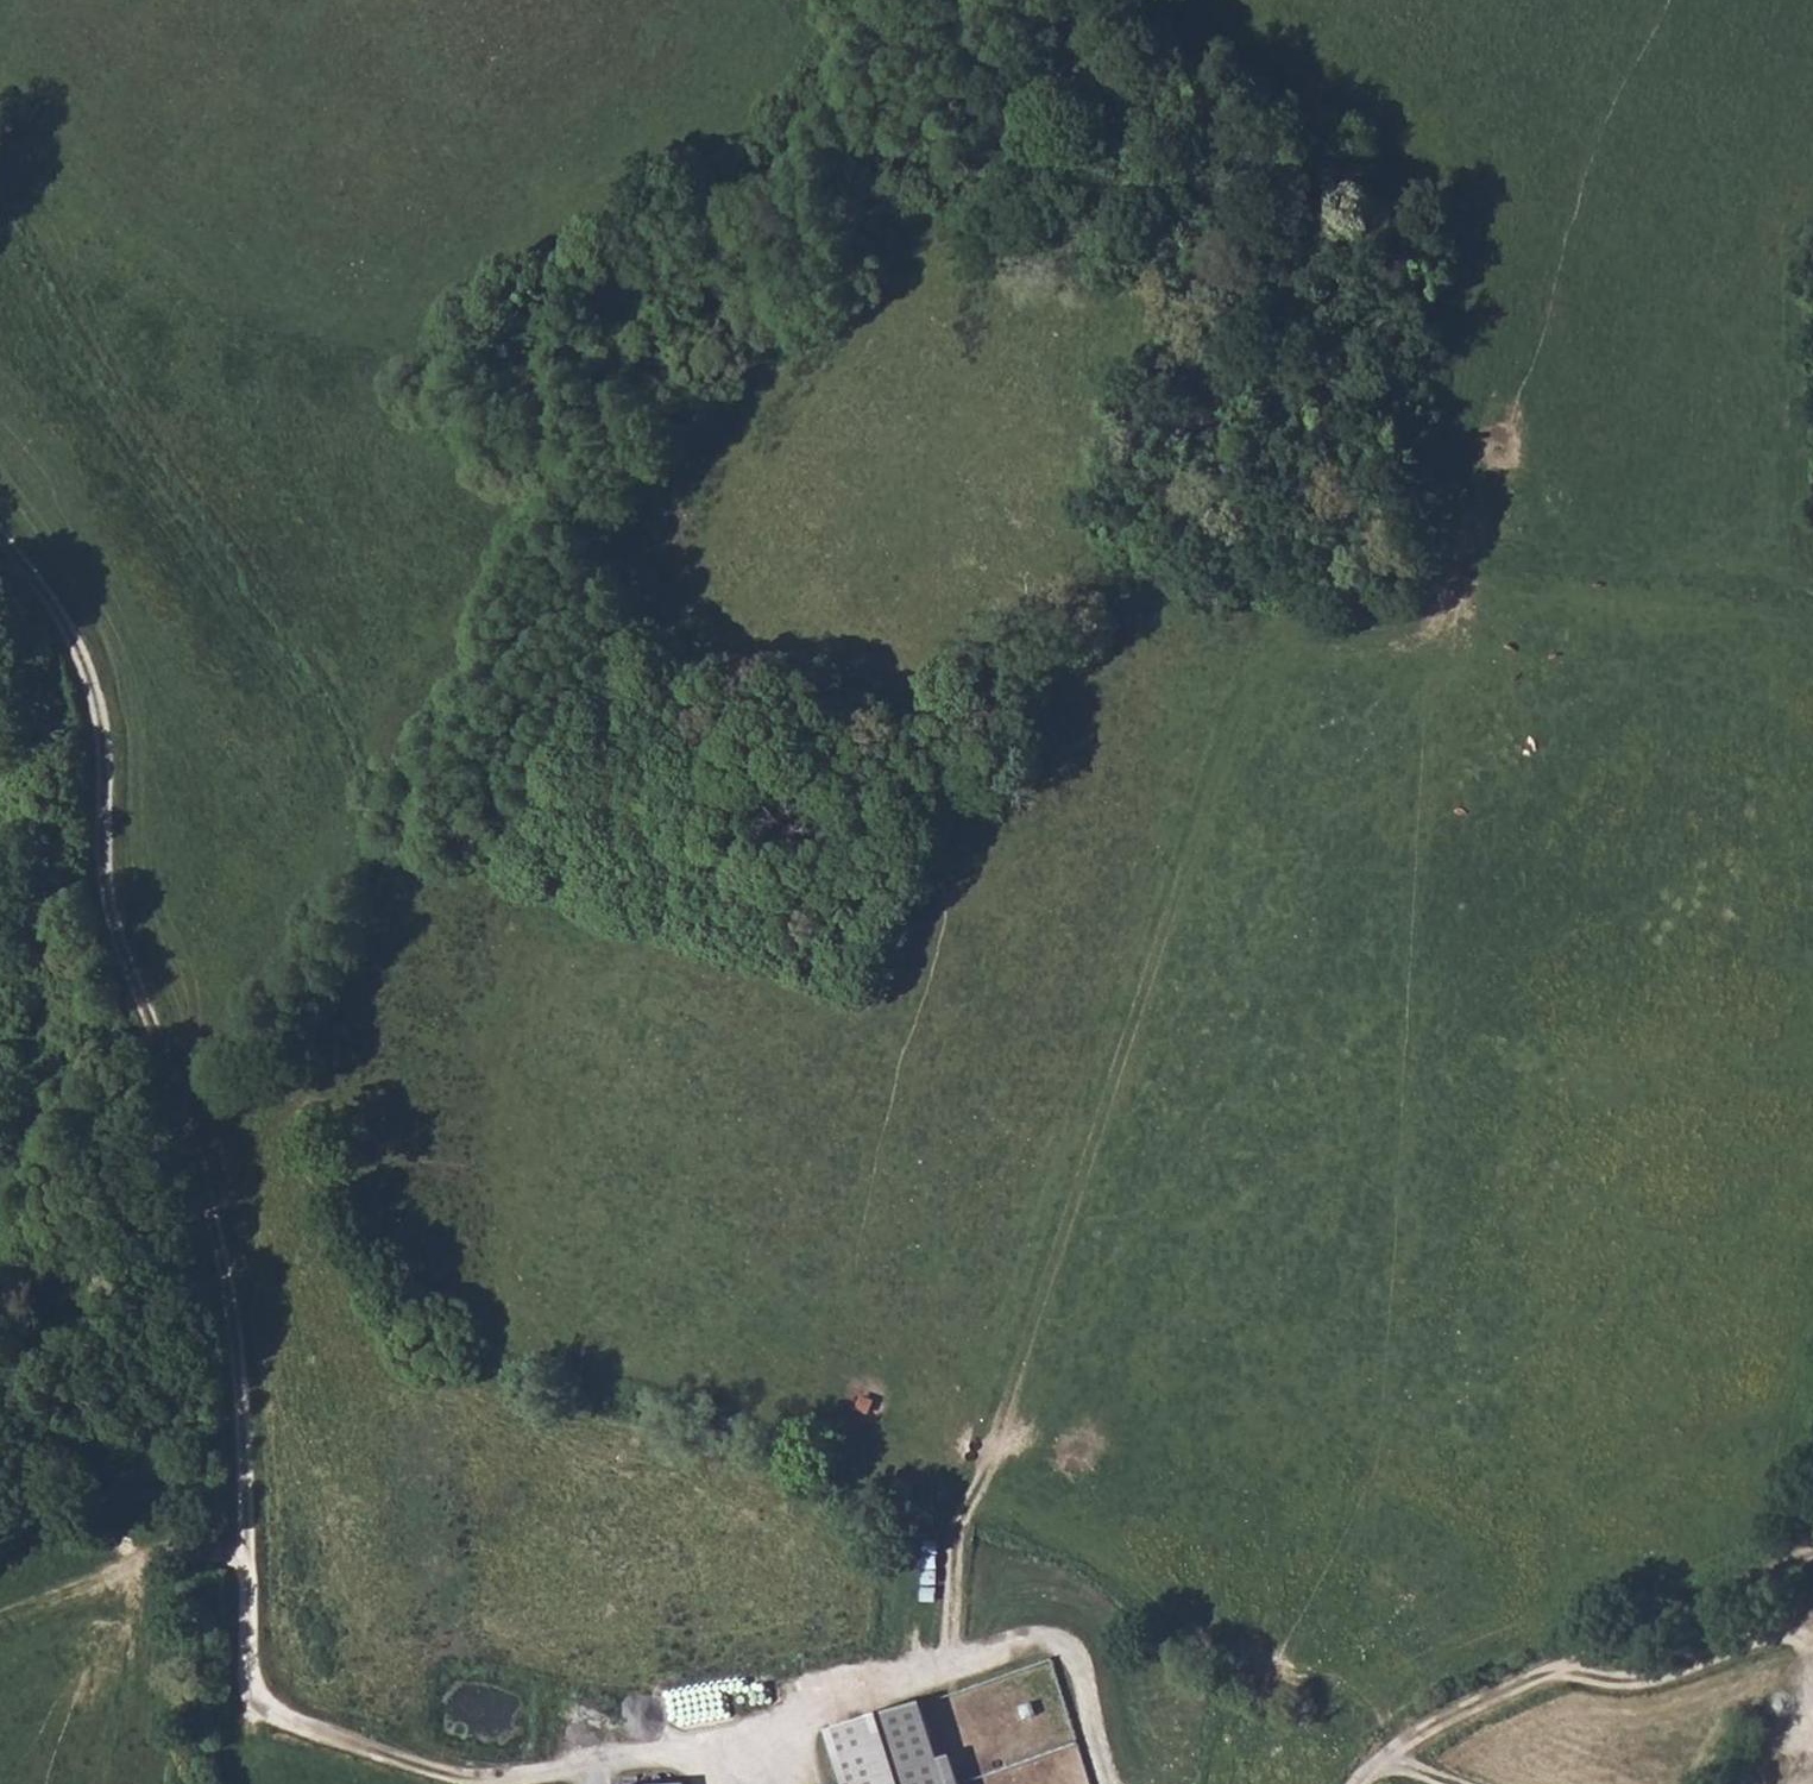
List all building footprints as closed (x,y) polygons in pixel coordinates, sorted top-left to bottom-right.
[(954,1754),(941,1757),(924,1700),(827,1730),(845,1783),(963,1783),(954,1754)]
